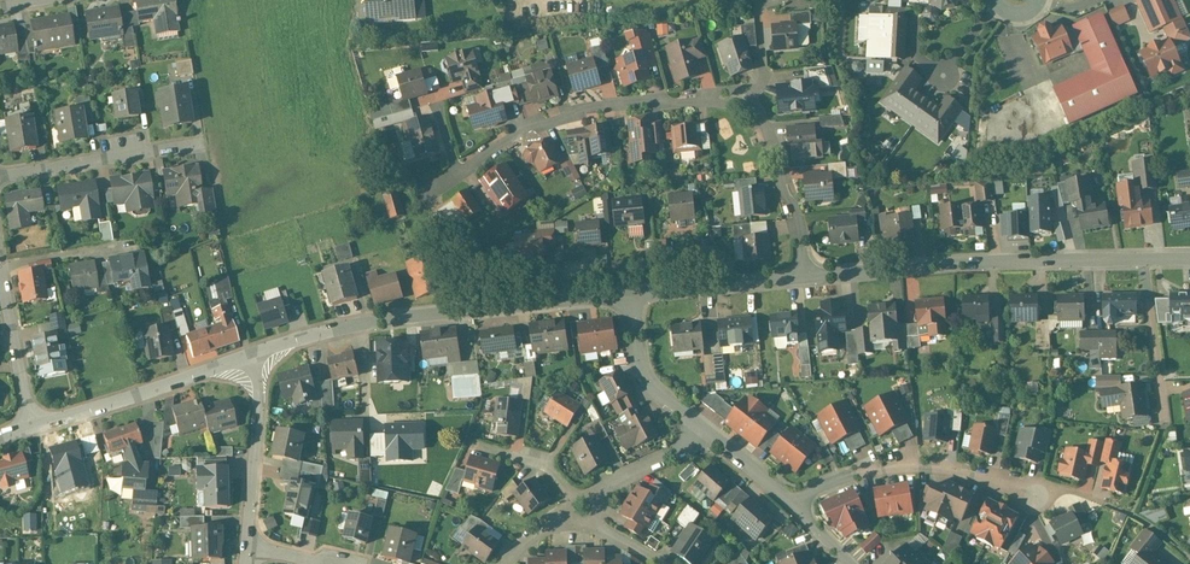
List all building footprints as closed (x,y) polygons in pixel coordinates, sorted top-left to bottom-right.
[(135,1),(138,22),(154,19),(156,32),(177,28),(175,15),(176,15),(174,0),(140,0),(135,1)] [(367,24),(416,20),(415,4),(415,0),(365,0),(367,24)] [(932,3),(942,9),(954,6),(957,0),(931,0),(932,3)] [(1150,33),(1164,27),(1170,41),(1169,41),(1172,48),(1189,39),(1172,0),(1135,0),(1150,33)] [(424,3),(415,4),(416,20),(426,19),(424,3)] [(72,20),(79,19),(76,6),(69,7),(72,20)] [(1130,21),(1123,6),(1108,13),(1115,27),(1130,21)] [(906,10),(872,8),(871,17),(891,18),(889,59),(903,60),(906,10)] [(937,11),(932,8),(925,10),(922,16),(924,22),(930,25),(935,23),(939,17),(937,11)] [(117,9),(86,14),(90,39),(102,38),(101,33),(121,30),(117,9)] [(810,12),(790,14),(791,26),(796,26),(811,25),(810,12)] [(1137,94),(1101,16),(1074,28),(1075,31),(1061,27),(1073,55),(1084,51),(1094,73),(1054,91),(1070,125),(1137,94)] [(69,17),(49,20),(49,21),(31,24),(31,25),(36,52),(48,50),(47,46),(73,41),(69,17)] [(871,17),(869,58),(889,59),(891,18),(871,17)] [(36,52),(31,25),(24,27),(27,46),(28,55),(36,53),(36,52)] [(755,25),(741,26),(742,39),(743,38),(745,47),(757,46),(755,25)] [(0,28),(0,54),(16,51),(16,48),(12,29),(12,26),(0,28)] [(791,26),(773,27),(774,50),(797,48),(796,26),(791,26)] [(1061,27),(1052,31),(1050,28),(1046,26),(1040,28),(1039,33),(1040,36),(1034,39),(1045,64),(1070,53),(1071,56),(1073,55),(1061,27)] [(24,27),(12,29),(16,48),(27,46),(24,27)] [(132,27),(123,28),(127,49),(135,47),(132,27)] [(644,33),(626,35),(628,41),(631,40),(635,56),(642,54),(637,38),(645,36),(644,33)] [(645,36),(637,38),(642,54),(645,53),(647,58),(656,55),(650,35),(645,36)] [(742,39),(722,45),(722,46),(723,46),(729,64),(728,64),(732,76),(753,69),(745,47),(743,38),(742,39)] [(702,40),(691,43),(696,59),(706,56),(702,40)] [(1169,41),(1160,45),(1159,44),(1158,44),(1159,45),(1151,48),(1150,48),(1149,48),(1150,50),(1141,54),(1152,77),(1169,70),(1169,68),(1178,64),(1178,66),(1179,65),(1172,48),(1169,41)] [(691,42),(668,48),(674,69),(678,71),(681,81),(698,76),(695,66),(696,61),(691,43),(691,42)] [(603,46),(592,49),(599,70),(609,67),(603,46)] [(472,51),(447,58),(454,82),(462,80),(479,75),(472,51)] [(634,56),(626,51),(616,70),(625,75),(626,78),(624,81),(626,87),(649,80),(646,70),(647,67),(645,61),(647,58),(645,53),(642,54),(635,56),(634,56)] [(191,60),(175,63),(178,77),(193,75),(191,60)] [(593,60),(568,67),(575,92),(587,88),(587,86),(598,83),(599,85),(600,84),(593,60)] [(548,63),(533,68),(535,76),(527,78),(528,83),(534,102),(534,103),(558,97),(548,63)] [(826,67),(807,69),(808,84),(802,85),(803,91),(832,88),(826,67)] [(393,72),(391,73),(389,75),(388,78),(388,81),(391,91),(394,92),(401,90),(398,78),(405,76),(403,71),(401,69),(393,72)] [(920,80),(906,70),(884,101),(939,140),(961,109),(947,99),(939,111),(911,91),(920,80)] [(405,76),(398,78),(401,90),(404,99),(404,100),(409,98),(426,93),(420,71),(405,76)] [(479,75),(462,80),(466,94),(483,89),(479,75)] [(512,81),(495,86),(497,93),(498,92),(500,99),(516,95),(514,87),(512,81)] [(528,83),(514,87),(516,95),(520,107),(534,102),(528,83)] [(802,85),(777,87),(780,112),(796,110),(805,109),(803,91),(802,85)] [(33,86),(20,88),(23,105),(36,102),(33,86)] [(186,90),(158,94),(159,96),(156,96),(158,109),(161,108),(164,128),(191,123),(186,90)] [(142,91),(134,92),(137,109),(145,108),(142,91)] [(134,92),(116,95),(118,105),(115,106),(117,121),(138,117),(137,109),(134,92)] [(497,93),(477,99),(479,106),(469,109),(475,129),(486,126),(487,123),(495,121),(498,123),(506,120),(500,99),(498,92),(497,93)] [(404,99),(390,103),(393,115),(412,110),(409,98),(404,100),(404,99)] [(90,103),(76,105),(77,110),(81,110),(83,123),(93,121),(90,103)] [(77,110),(55,114),(60,145),(86,140),(83,123),(81,110),(77,110)] [(393,115),(388,116),(391,125),(415,119),(412,110),(393,115)] [(841,115),(819,118),(820,128),(845,126),(841,115)] [(388,116),(373,121),(375,130),(391,125),(388,116)] [(30,117),(6,121),(6,122),(11,153),(36,149),(30,117)] [(428,118),(403,125),(407,141),(412,140),(411,137),(432,131),(428,118)] [(650,120),(643,121),(643,120),(642,120),(642,121),(631,122),(631,121),(630,121),(632,142),(627,143),(627,147),(624,150),(628,153),(628,156),(658,153),(657,145),(654,145),(651,123),(651,119),(650,119),(650,120)] [(662,122),(651,123),(654,145),(657,145),(664,144),(662,122)] [(814,126),(788,129),(790,152),(816,150),(814,126)] [(608,127),(568,133),(571,154),(579,153),(580,153),(580,148),(589,147),(591,158),(602,156),(602,151),(611,150),(608,127)] [(696,127),(675,129),(677,150),(698,148),(696,127)] [(432,131),(411,137),(412,140),(417,158),(438,152),(432,131)] [(551,140),(530,150),(528,151),(526,154),(526,158),(527,161),(530,162),(533,163),(536,162),(539,170),(551,164),(552,167),(562,162),(551,140)] [(589,147),(580,148),(580,153),(579,153),(581,165),(584,164),(589,168),(592,163),(591,158),(589,147)] [(845,163),(828,164),(829,175),(829,180),(832,179),(847,178),(845,163)] [(1155,167),(1147,168),(1147,163),(1134,164),(1135,177),(1140,176),(1142,190),(1157,188),(1155,164),(1154,164),(1155,167)] [(505,165),(481,181),(501,211),(504,209),(507,212),(528,198),(505,165)] [(188,168),(163,172),(166,196),(183,193),(185,206),(198,204),(203,203),(201,192),(201,191),(198,170),(188,171),(188,168)] [(1178,174),(1180,188),(1189,187),(1189,172),(1178,174)] [(156,173),(148,174),(151,190),(158,189),(156,173)] [(829,175),(822,176),(821,173),(812,174),(812,177),(805,178),(807,200),(833,197),(832,179),(829,180),(829,175)] [(148,174),(110,180),(114,203),(130,201),(131,211),(149,208),(147,198),(152,197),(151,190),(148,174)] [(756,178),(735,181),(736,192),(741,191),(740,191),(757,189),(756,178)] [(996,194),(1006,193),(1004,179),(994,180),(996,194)] [(1086,179),(1074,181),(1078,202),(1079,207),(1078,207),(1082,230),(1108,226),(1105,206),(1091,208),(1086,179)] [(992,181),(976,182),(979,203),(994,200),(992,181)] [(1074,181),(1058,184),(1063,205),(1078,202),(1074,181)] [(94,183),(58,189),(61,210),(79,207),(82,222),(99,219),(96,204),(97,204),(94,183)] [(1139,204),(1137,184),(1118,187),(1120,198),(1121,207),(1124,207),(1126,229),(1139,227),(1139,226),(1151,225),(1149,203),(1139,204)] [(395,185),(382,189),(391,220),(404,216),(395,185)] [(948,185),(932,186),(933,194),(949,192),(948,185)] [(757,189),(740,191),(741,191),(743,217),(766,215),(763,188),(757,189)] [(212,190),(201,192),(203,203),(198,204),(200,217),(216,215),(212,190)] [(467,190),(444,206),(458,227),(481,212),(467,190)] [(24,192),(12,194),(13,196),(5,197),(11,230),(29,227),(26,212),(42,210),(39,192),(24,194),(24,192)] [(692,193),(669,196),(672,221),(694,219),(692,193)] [(1050,198),(1027,199),(1028,214),(1029,235),(1052,234),(1050,198)] [(642,199),(613,201),(616,227),(644,224),(642,199)] [(960,206),(941,208),(942,219),(941,219),(942,230),(962,228),(960,208),(960,206)] [(960,208),(962,228),(963,230),(983,227),(980,206),(960,208)] [(1170,209),(1173,231),(1184,229),(1184,228),(1189,227),(1189,206),(1170,209)] [(53,207),(45,208),(49,230),(57,229),(53,207)] [(864,209),(850,211),(851,218),(855,217),(856,227),(866,226),(864,209)] [(911,214),(889,217),(888,214),(879,215),(882,231),(888,230),(888,234),(882,234),(884,248),(896,246),(897,251),(904,250),(904,245),(914,243),(911,214)] [(1028,214),(1006,215),(1006,216),(1000,216),(1000,226),(1008,226),(1009,240),(1029,239),(1029,235),(1028,214)] [(851,218),(830,220),(831,234),(836,234),(837,243),(858,241),(856,227),(855,217),(851,218)] [(569,232),(570,221),(558,220),(558,232),(569,232)] [(110,222),(98,224),(101,243),(113,241),(110,222)] [(599,223),(577,225),(579,246),(601,244),(599,223)] [(1063,223),(1056,224),(1060,241),(1066,239),(1063,223)] [(752,224),(733,226),(735,241),(743,240),(743,239),(753,238),(752,224)] [(554,230),(536,232),(536,236),(538,249),(546,248),(556,247),(554,230)] [(536,236),(515,238),(517,256),(525,263),(544,261),(543,252),(546,248),(538,249),(536,236)] [(753,238),(743,239),(743,240),(745,262),(770,259),(768,237),(753,238)] [(349,243),(335,247),(339,262),(353,257),(349,243)] [(714,243),(701,244),(702,261),(715,260),(714,243)] [(142,254),(110,260),(110,262),(102,263),(104,275),(107,286),(115,284),(114,281),(131,278),(133,289),(148,287),(142,254)] [(437,254),(406,263),(416,299),(447,289),(437,254)] [(93,262),(69,266),(73,291),(97,288),(98,287),(96,276),(93,262)] [(348,266),(324,273),(333,306),(358,299),(348,266)] [(42,271),(19,275),(24,303),(46,300),(42,271)] [(397,274),(379,279),(377,272),(366,275),(374,305),(403,297),(397,274)] [(104,275),(96,276),(98,287),(97,288),(98,294),(109,292),(107,286),(104,275)] [(226,281),(220,283),(224,295),(230,293),(226,281)] [(1170,296),(1170,299),(1171,316),(1157,316),(1158,324),(1183,324),(1182,317),(1189,317),(1189,295),(1170,296)] [(1135,296),(1103,297),(1104,316),(1104,322),(1108,325),(1111,325),(1113,325),(1116,322),(1116,316),(1124,315),(1124,316),(1127,316),(1127,315),(1136,315),(1135,296)] [(1037,297),(1011,298),(1012,322),(1037,321),(1037,297)] [(1084,297),(1058,297),(1058,321),(1059,321),(1084,321),(1084,297)] [(224,298),(209,303),(215,321),(220,319),(222,324),(232,321),(224,298)] [(988,298),(964,299),(964,319),(988,319),(988,298)] [(1170,299),(1155,299),(1157,316),(1171,316),(1170,299)] [(288,321),(281,300),(268,305),(268,304),(260,306),(261,307),(259,307),(265,328),(288,321)] [(943,301),(916,303),(919,327),(930,326),(930,323),(945,322),(943,301)] [(823,312),(816,312),(818,335),(819,335),(820,347),(837,345),(836,333),(846,332),(844,310),(840,310),(840,303),(822,305),(823,312)] [(894,305),(869,307),(871,329),(894,327),(896,327),(894,305)] [(172,312),(158,315),(160,329),(168,328),(168,331),(178,330),(172,312)] [(62,313),(49,315),(50,322),(64,320),(62,313)] [(796,315),(772,317),(774,338),(786,337),(787,346),(799,345),(796,315)] [(750,319),(719,322),(721,346),(722,346),(722,344),(752,341),(752,343),(753,343),(750,319)] [(64,320),(50,322),(52,333),(66,330),(64,320)] [(579,325),(580,338),(583,354),(615,349),(611,320),(579,325)] [(1004,320),(992,320),(993,343),(1005,343),(1004,320)] [(222,324),(209,328),(216,349),(239,341),(232,321),(222,324)] [(563,321),(530,326),(533,345),(534,353),(535,353),(567,349),(563,321)] [(1058,321),(1048,321),(1049,335),(1051,335),(1051,334),(1056,334),(1059,330),(1059,321),(1058,321)] [(579,322),(570,323),(573,339),(580,338),(579,325),(579,322)] [(701,324),(680,326),(681,327),(672,328),(674,352),(704,349),(701,324)] [(916,325),(906,326),(908,349),(918,348),(916,325)] [(1110,332),(1098,333),(1099,350),(1116,350),(1116,332),(1111,332),(1111,325),(1110,325),(1110,332)] [(906,326),(896,327),(894,327),(896,342),(896,350),(908,349),(906,326)] [(894,327),(871,329),(871,333),(872,333),(873,345),(896,342),(894,327)] [(160,329),(143,332),(147,360),(172,356),(168,331),(168,328),(160,329)] [(202,331),(186,336),(193,357),(216,349),(209,328),(202,331)] [(456,329),(420,333),(424,359),(447,356),(459,354),(456,329)] [(512,329),(481,333),(484,354),(514,349),(515,349),(513,335),(512,329)] [(871,333),(856,335),(857,349),(873,348),(873,345),(872,333),(871,333)] [(1098,333),(1080,333),(1081,350),(1090,350),(1099,350),(1098,333)] [(521,334),(513,335),(515,349),(514,349),(516,359),(524,357),(523,347),(521,334)] [(55,335),(31,340),(36,369),(48,366),(60,364),(55,335)] [(856,335),(846,336),(848,356),(858,355),(857,349),(856,335)] [(407,343),(378,344),(379,383),(408,382),(407,343)] [(533,345),(523,347),(524,357),(525,364),(536,362),(535,353),(534,353),(533,345)] [(809,347),(799,348),(800,366),(810,365),(809,347)] [(1101,369),(1099,350),(1090,350),(1090,369),(1101,369)] [(343,357),(328,360),(333,380),(358,375),(353,353),(343,355),(343,357)] [(459,354),(447,356),(448,365),(460,363),(459,354)] [(723,354),(713,355),(715,376),(725,375),(723,354)] [(713,355),(703,356),(705,377),(715,376),(713,355)] [(858,355),(848,356),(849,365),(859,364),(858,355)] [(60,364),(48,366),(49,373),(51,375),(60,373),(61,371),(60,364)] [(309,368),(279,376),(285,399),(294,397),(296,406),(311,402),(316,401),(314,391),(315,391),(313,385),(309,368)] [(760,383),(759,370),(746,371),(747,384),(760,383)] [(621,372),(601,382),(602,383),(601,386),(605,394),(609,395),(610,395),(613,401),(611,402),(611,403),(612,404),(614,403),(630,394),(631,393),(621,372)] [(479,374),(470,375),(472,396),(482,395),(479,374)] [(470,375),(452,377),(454,398),(472,396),(470,375)] [(533,378),(517,380),(516,385),(522,385),(520,400),(530,401),(533,378)] [(330,380),(321,382),(323,410),(324,410),(323,399),(331,398),(330,380)] [(316,401),(311,402),(314,412),(323,410),(321,382),(313,385),(315,391),(314,391),(316,401)] [(1141,385),(1119,389),(1119,390),(1104,392),(1106,405),(1121,403),(1124,420),(1146,416),(1141,385)] [(579,406),(558,393),(553,401),(552,400),(551,402),(552,402),(546,412),(567,426),(576,412),(579,407),(579,406)] [(893,393),(866,408),(873,421),(869,423),(870,424),(873,422),(881,436),(892,430),(905,423),(908,421),(893,393)] [(630,394),(614,403),(620,416),(637,408),(630,394)] [(716,395),(695,397),(715,413),(724,402),(725,401),(716,395)] [(766,410),(751,398),(748,401),(746,399),(736,411),(727,422),(726,423),(757,447),(758,446),(768,433),(776,423),(764,413),(766,410)] [(591,403),(584,399),(579,406),(579,407),(576,412),(583,417),(591,403)] [(521,403),(498,400),(495,423),(499,423),(497,434),(517,437),(521,403)] [(199,401),(172,409),(172,411),(176,426),(178,434),(206,426),(201,408),(199,401)] [(229,401),(201,408),(206,426),(208,433),(236,425),(229,401)] [(724,402),(715,413),(727,422),(736,411),(724,402)] [(846,402),(818,416),(825,430),(822,432),(826,431),(833,444),(844,438),(858,431),(861,430),(846,402)] [(637,408),(620,416),(619,417),(624,427),(627,425),(630,430),(620,435),(618,432),(617,433),(626,449),(637,444),(638,446),(658,435),(646,414),(643,416),(638,407),(637,408)] [(172,411),(164,414),(163,429),(176,426),(172,411)] [(1011,416),(998,415),(995,431),(996,431),(996,435),(1006,437),(1011,416)] [(599,420),(584,427),(591,439),(594,438),(597,443),(608,437),(599,420)] [(362,422),(333,423),(334,448),(348,447),(348,459),(363,459),(363,448),(362,422)] [(905,423),(892,430),(899,444),(913,436),(905,423)] [(135,424),(103,435),(110,454),(119,451),(130,483),(147,477),(140,458),(137,459),(133,446),(142,443),(135,424)] [(995,431),(975,427),(970,451),(972,451),(973,454),(979,456),(982,453),(991,455),(992,446),(993,446),(996,435),(996,431),(995,431)] [(803,438),(791,429),(783,439),(773,451),(772,453),(796,472),(816,448),(803,439),(806,435),(803,438)] [(1039,429),(1038,434),(1027,431),(1026,432),(1027,432),(1025,439),(1021,438),(1021,439),(1020,439),(1018,440),(1017,444),(1018,446),(1019,446),(1016,458),(1036,463),(1039,452),(1047,454),(1052,433),(1039,429)] [(304,436),(279,431),(279,432),(280,432),(278,445),(276,445),(274,457),(298,463),(304,436)] [(858,431),(844,438),(851,452),(865,445),(858,431)] [(768,433),(758,446),(764,451),(768,446),(767,446),(774,438),(768,433)] [(774,438),(767,446),(768,446),(773,451),(783,439),(777,434),(774,438)] [(591,439),(573,448),(587,474),(608,463),(604,456),(606,454),(604,453),(605,453),(603,449),(602,449),(602,447),(599,447),(597,443),(594,438),(591,439)] [(1119,444),(1105,441),(1104,446),(1100,462),(1108,464),(1114,465),(1115,463),(1119,444)] [(74,443),(50,450),(56,470),(60,483),(70,480),(77,505),(91,501),(81,462),(79,463),(79,460),(86,458),(82,445),(75,446),(74,443)] [(1104,446),(1092,443),(1089,456),(1087,464),(1099,467),(1100,462),(1104,446)] [(833,461),(826,447),(819,450),(827,464),(833,461)] [(29,448),(18,452),(19,456),(20,455),(22,464),(32,461),(29,448)] [(232,448),(213,448),(215,457),(225,457),(228,457),(232,457),(232,448)] [(1089,456),(1070,451),(1067,463),(1062,461),(1060,472),(1062,473),(1061,476),(1083,481),(1087,464),(1089,456)] [(0,461),(0,483),(1,488),(12,485),(11,482),(26,478),(22,464),(20,455),(19,456),(0,461)] [(225,465),(225,457),(215,457),(205,457),(206,466),(225,465)] [(499,465),(472,458),(468,472),(465,481),(477,484),(475,489),(478,490),(479,489),(491,492),(499,465)] [(324,467),(302,462),(300,472),(322,476),(324,467)] [(371,463),(362,464),(363,485),(372,487),(371,463)] [(1115,463),(1114,465),(1108,464),(1102,489),(1124,494),(1126,486),(1129,485),(1130,479),(1129,476),(1131,467),(1115,463)] [(225,475),(225,465),(206,466),(206,475),(225,475)] [(711,467),(696,484),(714,500),(717,497),(729,483),(711,467)] [(456,469),(446,491),(459,495),(463,480),(465,481),(468,472),(456,469)] [(322,476),(300,472),(297,483),(315,487),(315,488),(319,489),(322,476)] [(227,507),(226,479),(204,479),(205,508),(227,507)] [(512,479),(501,493),(507,500),(515,494),(514,494),(520,490),(512,479)] [(520,490),(514,494),(515,494),(529,514),(550,499),(535,479),(520,490)] [(742,491),(730,481),(729,483),(717,497),(727,506),(727,507),(732,502),(742,491)] [(297,483),(293,482),(285,514),(299,517),(300,515),(306,516),(306,519),(307,519),(315,488),(315,487),(297,483)] [(671,492),(659,483),(655,489),(668,497),(671,492)] [(651,486),(646,494),(638,488),(634,495),(632,494),(630,498),(629,497),(627,500),(654,517),(660,521),(661,520),(654,516),(662,504),(663,505),(668,497),(655,489),(651,486)] [(907,486),(875,492),(878,508),(879,513),(889,511),(889,516),(900,514),(901,515),(912,514),(907,486)] [(942,486),(937,488),(930,486),(926,494),(927,496),(928,497),(926,502),(927,504),(930,505),(926,512),(950,523),(953,517),(961,521),(973,496),(950,486),(949,490),(942,486)] [(157,492),(132,490),(131,504),(156,506),(157,492)] [(742,491),(732,502),(741,511),(751,499),(742,491)] [(853,492),(820,507),(820,508),(823,507),(829,520),(832,519),(835,527),(837,526),(840,532),(843,531),(846,538),(869,528),(853,492)] [(875,492),(863,495),(869,509),(878,508),(875,492)] [(727,506),(717,497),(714,500),(724,509),(727,506)] [(741,511),(733,520),(756,540),(774,519),(751,499),(741,511)] [(387,502),(378,500),(374,516),(383,518),(387,502)] [(654,517),(627,500),(625,504),(626,504),(624,508),(625,508),(621,515),(630,520),(646,530),(646,529),(654,517)] [(1000,508),(988,502),(979,520),(979,521),(972,534),(979,538),(978,539),(992,547),(993,545),(1000,549),(1007,536),(1008,536),(1018,518),(1006,512),(1006,511),(1006,510),(1004,508),(1001,507),(1001,508),(1000,508)] [(662,504),(654,516),(661,520),(662,521),(669,509),(663,505),(662,504)] [(692,527),(700,515),(687,505),(676,522),(688,530),(691,526),(692,527)] [(1148,522),(1169,517),(1166,505),(1145,509),(1148,522)] [(372,520),(351,514),(344,539),(366,544),(372,520)] [(1072,514),(1051,524),(1061,545),(1082,534),(1079,528),(1075,520),(1072,514)] [(1085,515),(1075,520),(1079,528),(1089,523),(1085,515)] [(480,520),(471,516),(464,525),(474,532),(478,528),(484,533),(489,527),(480,520)] [(203,517),(180,517),(180,529),(192,529),(204,528),(203,517)] [(660,521),(654,517),(646,529),(648,530),(653,533),(660,521)] [(646,530),(630,520),(626,528),(643,538),(648,530),(646,529),(646,530)] [(785,529),(794,539),(802,532),(794,522),(785,529)] [(29,534),(40,533),(40,523),(29,524),(29,534)] [(691,526),(688,530),(673,552),(690,563),(703,563),(704,562),(706,563),(713,553),(711,551),(716,544),(692,527),(691,526)] [(204,528),(192,529),(192,561),(210,560),(221,560),(220,528),(204,528)] [(474,532),(464,547),(485,562),(499,544),(484,533),(478,528),(474,532)] [(416,536),(392,530),(385,558),(409,563),(416,536)] [(1145,531),(1131,549),(1140,556),(1145,550),(1152,555),(1161,543),(1145,531)] [(962,538),(951,532),(943,549),(954,555),(962,538)] [(416,544),(422,546),(426,536),(420,534),(416,544)] [(875,534),(861,547),(867,553),(881,540),(875,534)] [(652,535),(648,542),(657,548),(662,540),(652,535)] [(806,545),(786,552),(789,561),(807,554),(808,555),(810,554),(806,545)] [(565,546),(565,552),(566,552),(566,563),(576,563),(575,546),(565,546)] [(575,546),(576,563),(586,563),(585,551),(586,551),(586,546),(575,546)] [(887,563),(924,563),(907,546),(887,563)] [(1030,546),(1011,563),(1038,563),(1046,556),(1040,549),(1037,553),(1030,546)] [(1145,550),(1140,556),(1134,563),(1163,563),(1152,555),(1145,550)] [(604,558),(604,551),(586,551),(585,551),(586,563),(622,563),(621,557),(604,558)] [(547,553),(548,560),(548,563),(566,563),(566,552),(565,552),(547,553)] [(724,563),(748,563),(739,552),(724,563)] [(781,563),(813,563),(811,561),(810,561),(808,555),(807,554),(789,561),(781,563)]
